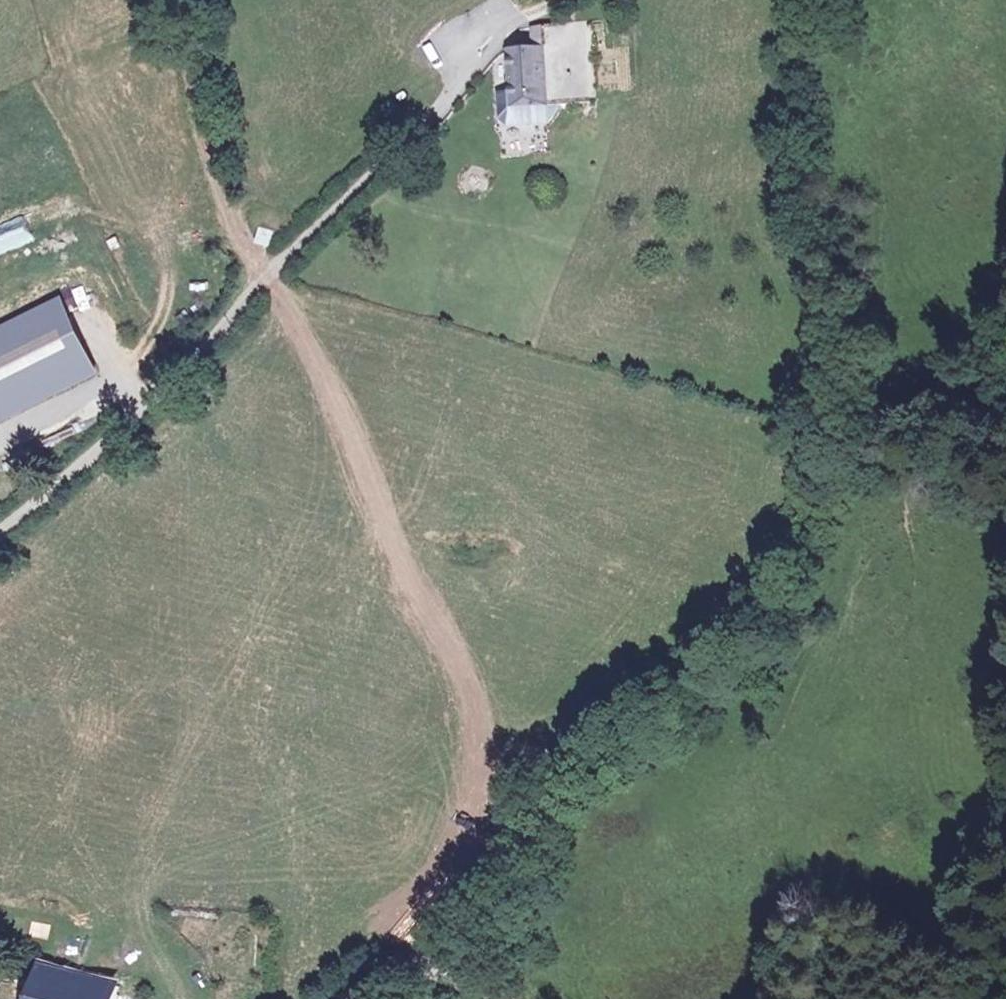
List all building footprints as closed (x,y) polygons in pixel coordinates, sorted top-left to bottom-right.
[(539,16),(536,17),(537,41),(506,44),(509,87),(508,99),(542,98),(560,99),(589,97),(586,15),(539,16)] [(544,119),(560,99),(542,98),(508,99),(509,87),(497,87),(496,94),(505,99),(500,114),(507,120),(544,119)] [(270,224),(253,221),(250,241),(266,245),(270,224)] [(0,322),(0,407),(85,365),(52,297),(0,322)] [(34,998),(111,998),(114,987),(40,972),(34,998)]
